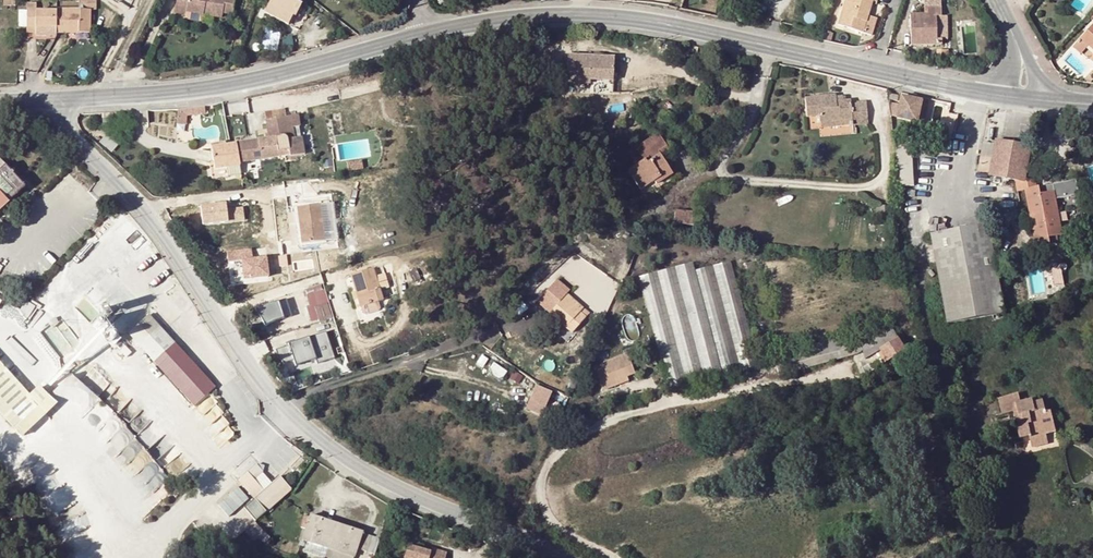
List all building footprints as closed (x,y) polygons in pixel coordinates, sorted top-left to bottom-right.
[(95,9),(95,0),(78,0),(78,8),(55,8),(55,9),(53,9),(52,35),(55,35),(55,32),(90,32),(90,9),(95,9)] [(176,0),(173,14),(184,16),(185,11),(187,2),(179,0),(176,0)] [(179,0),(187,2),(185,11),(221,17),(222,13),(232,14),(235,0),(179,0)] [(295,0),(269,0),(264,12),(287,23),(298,1),(295,0)] [(874,0),(845,0),(835,31),(859,39),(865,22),(869,8),(874,9),(876,1),(874,0)] [(926,5),(923,5),(923,13),(908,14),(909,45),(936,45),(936,59),(948,59),(948,45),(941,45),(942,39),(935,39),(935,16),(941,16),(940,6),(938,5),(938,2),(925,2),(926,5)] [(35,35),(52,35),(53,9),(35,10),(35,3),(25,3),(25,10),(25,27),(25,34),(35,34),(35,35)] [(941,16),(935,16),(935,39),(942,39),(947,39),(947,16),(941,16)] [(865,22),(859,39),(867,42),(873,25),(865,22)] [(1092,51),(1092,25),(1081,40),(1088,46),(1092,51)] [(822,38),(821,41),(830,42),(833,33),(824,30),(822,38)] [(1081,40),(1073,48),(1081,55),(1088,46),(1081,40)] [(567,54),(566,83),(590,84),(590,80),(613,81),(614,56),(567,54)] [(1082,82),(1091,83),(1092,81),(1092,71),(1092,70),(1082,82)] [(833,94),(803,98),(805,117),(817,117),(818,122),(819,122),(851,119),(851,125),(867,124),(864,101),(849,103),(849,99),(842,100),(837,100),(834,101),(833,94)] [(892,117),(896,117),(917,122),(920,107),(916,105),(918,99),(901,95),(899,104),(890,103),(892,117)] [(264,112),(265,120),(284,117),(283,108),(264,112)] [(297,118),(297,115),(284,117),(265,120),(263,120),(266,139),(256,141),(256,144),(235,147),(237,161),(238,164),(303,153),(300,137),(293,138),(292,128),(299,127),(297,118)] [(114,117),(102,118),(102,128),(114,127),(114,117)] [(851,119),(819,122),(819,128),(851,125),(851,119)] [(99,142),(111,153),(120,142),(107,132),(99,142)] [(657,133),(635,147),(640,156),(643,160),(629,169),(627,170),(639,189),(653,181),(655,185),(671,175),(660,156),(668,151),(657,133)] [(894,133),(895,158),(912,160),(911,133),(894,133)] [(1023,181),(1029,147),(995,141),(994,145),(983,143),(978,169),(990,171),(989,175),(1012,179),(1023,181)] [(234,143),(229,144),(209,147),(213,171),(225,169),(224,163),(237,161),(235,147),(235,144),(234,143)] [(643,160),(640,156),(626,164),(629,169),(643,160)] [(912,160),(895,158),(896,187),(912,186),(912,160)] [(7,204),(24,188),(4,165),(0,161),(0,210),(7,204)] [(360,161),(345,163),(346,170),(361,169),(360,161)] [(1032,179),(1023,181),(1012,179),(1015,192),(1022,190),(1029,219),(1050,214),(1049,209),(1056,208),(1053,192),(1039,194),(1037,187),(1034,187),(1032,179)] [(201,204),(202,223),(228,221),(227,202),(201,204)] [(331,202),(312,204),(315,218),(320,240),(336,238),(331,202)] [(315,218),(312,204),(295,206),(300,243),(320,240),(315,218)] [(880,206),(880,219),(890,219),(890,206),(880,206)] [(673,223),(693,225),(693,211),(674,210),(673,223)] [(1050,214),(1029,219),(1035,248),(1049,245),(1048,237),(1055,236),(1061,235),(1058,219),(1051,220),(1050,214)] [(987,224),(930,235),(946,325),(1004,314),(987,224)] [(1048,237),(1049,245),(1057,244),(1055,236),(1048,237)] [(241,278),(269,276),(267,256),(253,257),(253,248),(227,250),(228,261),(239,260),(241,278)] [(692,263),(637,276),(667,390),(756,366),(728,261),(694,270),(692,263)] [(366,304),(383,297),(374,266),(352,273),(358,294),(361,306),(366,304)] [(1053,285),(1063,283),(1061,270),(1051,271),(1053,285)] [(324,282),(303,288),(313,322),(334,316),(324,282)] [(25,303),(26,301),(5,287),(1,294),(4,295),(6,291),(25,303)] [(4,295),(2,298),(19,309),(27,319),(35,307),(26,301),(25,303),(6,291),(4,295)] [(587,314),(564,294),(551,309),(563,319),(559,323),(570,333),(587,314)] [(283,304),(282,301),(266,306),(256,311),(257,313),(262,323),(264,327),(273,322),(291,316),(287,303),(283,304)] [(563,319),(551,309),(548,313),(559,323),(563,319)] [(257,313),(244,319),(249,329),(262,323),(257,313)] [(148,315),(127,334),(194,407),(214,387),(148,315)] [(889,324),(772,354),(777,374),(856,354),(861,350),(863,360),(859,363),(863,373),(867,373),(905,350),(889,324)] [(283,346),(270,350),(273,356),(278,364),(288,361),(290,367),(310,360),(312,364),(329,358),(320,331),(282,344),(283,346)] [(627,381),(617,384),(616,380),(625,376),(633,373),(625,354),(600,363),(602,368),(593,371),(601,390),(605,403),(643,392),(638,377),(627,381)] [(14,429),(39,406),(36,405),(29,395),(0,364),(0,414),(14,429)] [(49,395),(59,406),(77,388),(86,396),(90,392),(72,373),(49,395)] [(957,376),(961,392),(968,390),(964,374),(957,376)] [(616,380),(617,384),(627,381),(625,376),(616,380)] [(535,386),(551,393),(552,390),(536,382),(535,386)] [(524,408),(540,415),(551,393),(535,386),(524,408)] [(38,387),(29,395),(36,405),(46,396),(38,387)] [(1017,394),(996,399),(1000,414),(1011,412),(1016,411),(1017,416),(1020,416),(1021,422),(1014,424),(1017,438),(1018,439),(1021,439),(1028,437),(1028,438),(1044,435),(1054,432),(1049,412),(1044,413),(1041,401),(1031,404),(1030,400),(1019,403),(1017,394)] [(498,409),(495,415),(506,419),(508,413),(498,409)] [(1016,411),(1011,412),(1014,424),(1021,422),(1020,416),(1017,416),(1016,411)] [(1046,443),(1044,435),(1028,438),(1030,446),(1046,443)] [(1023,447),(1021,439),(1018,439),(1017,438),(1013,439),(1015,449),(1023,447)] [(255,465),(237,481),(253,499),(259,493),(249,482),(261,472),(255,465)] [(291,492),(279,478),(254,500),(266,514),(291,492)] [(236,485),(219,505),(232,516),(249,496),(236,485)] [(366,551),(371,536),(299,513),(295,528),(304,531),(302,539),(353,557),(357,548),(366,551)] [(264,533),(255,524),(245,533),(253,543),(257,540),(264,533)] [(269,539),(264,533),(257,540),(262,545),(269,539)] [(366,551),(374,554),(378,538),(371,536),(366,551)] [(409,541),(408,548),(430,554),(432,548),(409,541)] [(408,548),(405,557),(446,557),(448,550),(433,546),(432,548),(430,554),(408,548)]
